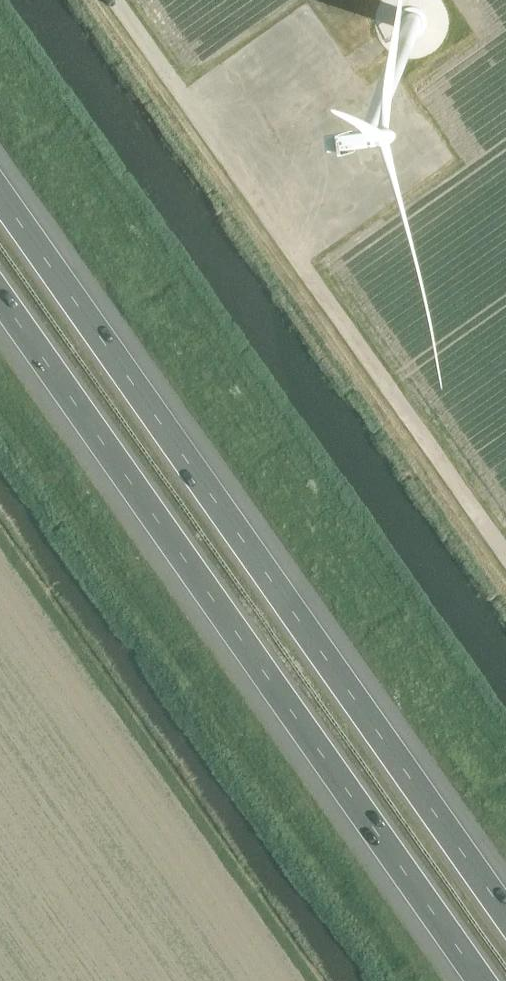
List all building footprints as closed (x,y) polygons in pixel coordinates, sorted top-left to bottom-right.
[(403,20),(403,22),(404,23),(404,25),(405,26),(406,28),(407,29),(409,30),(410,30),(412,31),(414,30),(415,30),(417,29),(418,29),(419,27),(420,26),(421,24),(421,23),(421,21),(421,20),(421,18),(420,16),(419,15),(418,14),(416,13),(415,13),(413,12),(411,12),(410,13),(408,13),(407,14),(406,16),(405,17),(404,18),(403,20)]
